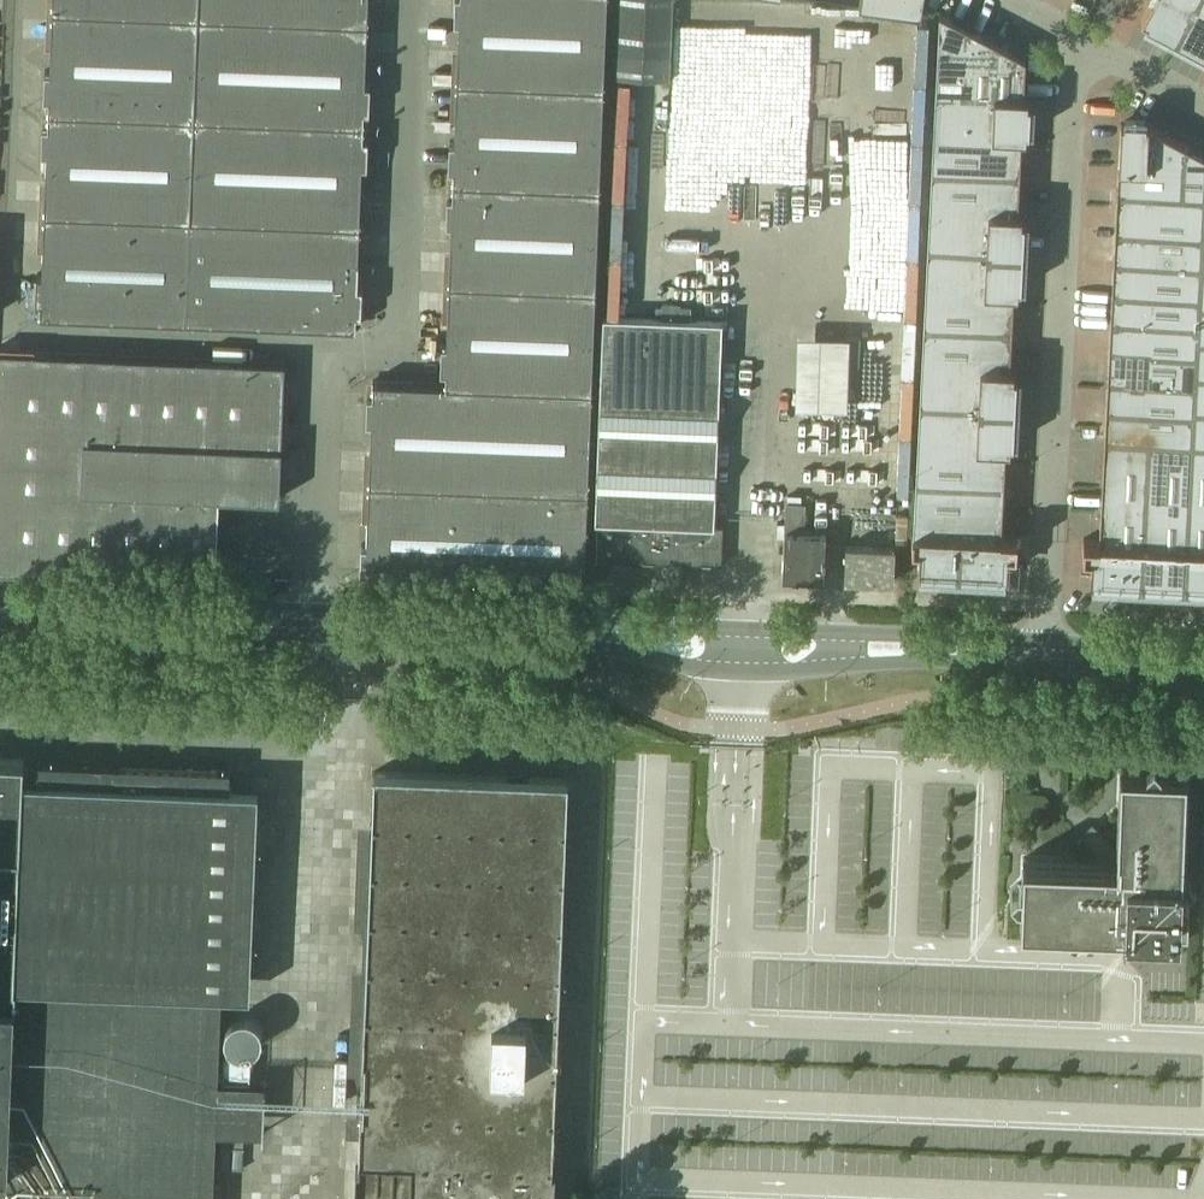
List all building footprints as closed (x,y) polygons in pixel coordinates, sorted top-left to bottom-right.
[(356,327),(356,313),(362,313),(363,286),(357,286),(362,164),(367,164),(368,138),(363,137),(364,110),(369,110),(371,83),(365,83),(369,0),(53,0),(51,71),(45,71),(44,97),(49,98),(48,125),(43,125),(42,152),(47,152),(42,274),(37,274),(36,301),(41,301),(41,315),(356,327)] [(583,593),(607,0),(455,0),(454,20),(459,21),(455,142),(449,141),(448,168),(453,168),(452,196),(447,196),(446,223),(451,223),(447,344),(441,344),(440,370),(446,371),(445,383),(373,381),(372,395),(367,394),(366,421),(371,421),(366,544),(361,544),(360,571),(365,571),(365,585),(583,593)] [(671,80),(675,0),(619,0),(615,77),(671,80)] [(859,4),(920,14),(922,0),(859,0),(859,4)] [(1141,20),(1147,23),(1146,25),(1203,56),(1203,0),(1152,0),(1141,20)] [(1025,56),(939,11),(911,544),(923,545),(922,568),(1002,572),(1003,549),(1016,550),(1017,535),(1001,535),(1005,446),(1012,446),(1016,366),(1009,366),(1013,290),(1020,290),(1024,210),(1017,210),(1021,134),(1028,134),(1030,93),(1023,93),(1025,56)] [(1092,554),(1091,577),(1092,577),(1092,580),(1203,585),(1203,154),(1149,124),(1148,124),(1148,120),(1145,120),(1145,117),(1124,116),(1123,119),(1121,119),(1121,123),(1120,123),(1099,539),(1083,539),(1082,553),(1092,554)] [(593,560),(721,565),(723,525),(713,524),(721,321),(603,316),(593,560)] [(216,579),(219,496),(279,498),(285,363),(0,351),(0,571),(216,579)] [(782,577),(823,579),(825,533),(801,532),(802,503),(785,502),(782,577)] [(844,579),(893,581),(894,548),(846,546),(844,579)] [(114,709),(129,710),(130,690),(115,689),(114,709)] [(585,728),(600,728),(600,708),(586,708),(585,728)] [(1123,935),(1187,937),(1189,900),(1196,893),(1190,885),(1190,874),(1181,873),(1185,769),(1160,768),(1161,764),(1153,755),(1145,763),(1145,768),(1120,767),(1116,860),(1022,856),(1021,881),(1017,881),(1009,889),(1016,897),(1021,897),(1020,922),(1124,926),(1123,935)] [(221,991),(250,992),(258,788),(229,787),(229,768),(0,759),(0,1198),(213,1198),(221,991)] [(567,778),(374,771),(359,1166),(355,1166),(354,1198),(551,1198),(567,778)] [(239,1053),(243,1053),(247,1052),(249,1051),(252,1049),(256,1047),(258,1043),(260,1040),(261,1035),(261,1030),(261,1027),(259,1022),(257,1019),(253,1015),(249,1013),(244,1012),(239,1011),(235,1012),(233,1013),(230,1014),(227,1016),(225,1018),(222,1023),(220,1028),(219,1034),(221,1039),(223,1044),(226,1047),(230,1051),(235,1053),(239,1053)] [(224,1055),(223,1080),(249,1081),(251,1056),(224,1055)]
